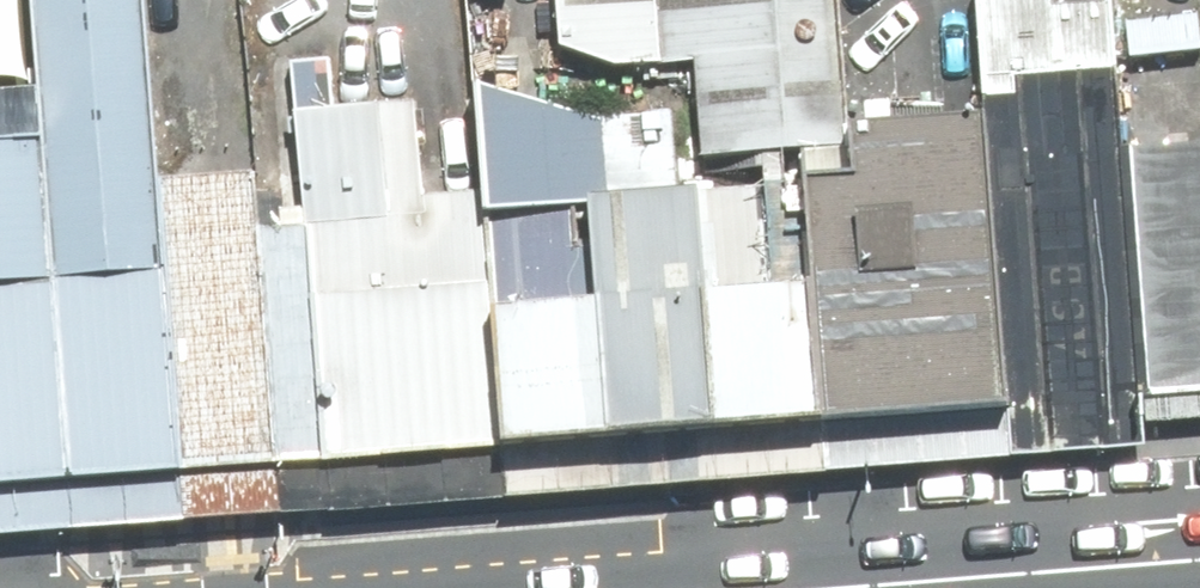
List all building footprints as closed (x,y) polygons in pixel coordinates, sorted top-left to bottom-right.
[(75,472),(182,463),(164,172),(151,0),(32,0),(43,137),(75,472)] [(853,148),(842,0),(554,0),(557,51),(607,70),(695,64),(701,159),(853,148)] [(473,198),(493,446),(602,436),(586,191),(614,185),(606,114),(464,68),(473,198)] [(975,116),(998,406),(1142,394),(1122,152),(1116,70),(972,82),(975,116)] [(586,191),(602,436),(699,430),(680,196),(674,116),(606,114),(614,185),(586,191)] [(788,187),(807,421),(998,406),(975,116),(856,125),(860,178),(788,183),(788,187)] [(75,472),(43,137),(0,141),(0,478),(75,472)] [(1142,394),(1199,390),(1199,146),(1122,152),(1142,394)] [(164,172),(182,463),(284,456),(263,216),(258,167),(164,172)] [(680,196),(699,430),(807,421),(788,187),(680,196)] [(263,216),(284,456),(493,446),(473,198),(263,216)]
